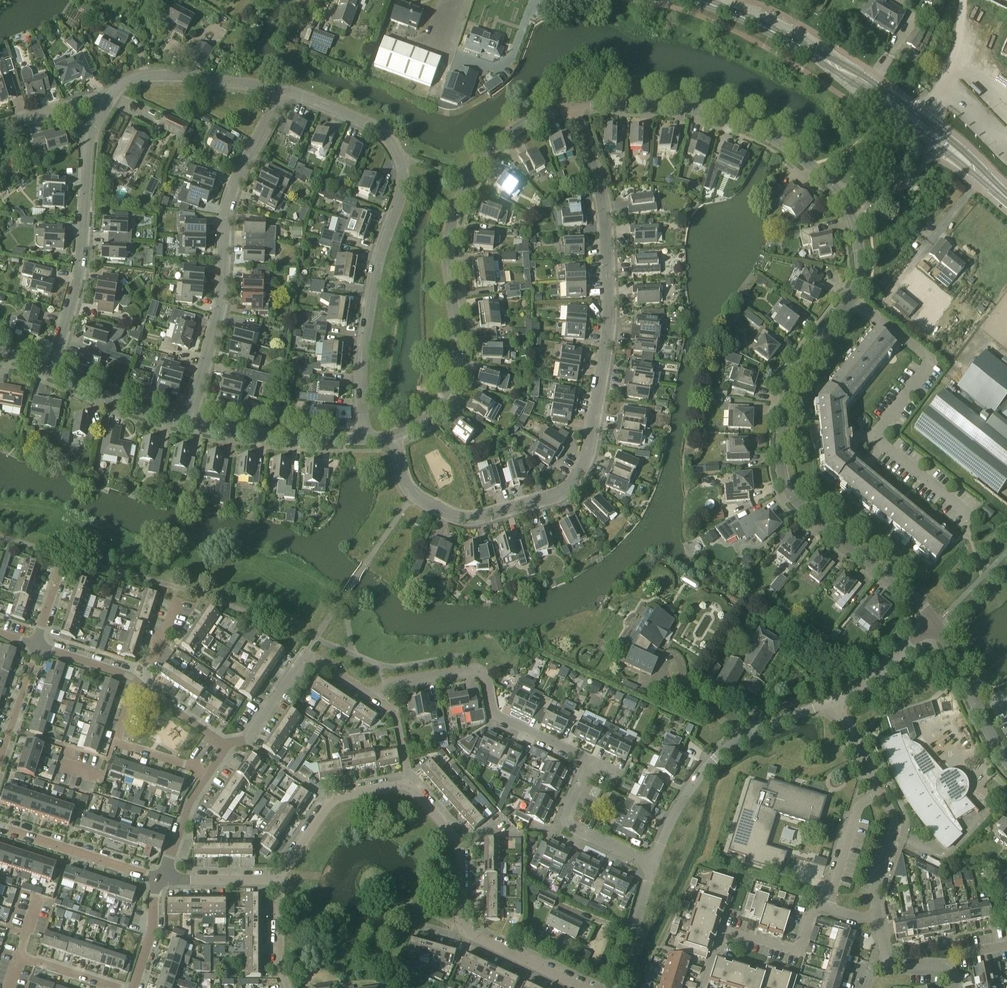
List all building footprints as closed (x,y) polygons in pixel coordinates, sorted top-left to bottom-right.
[(350,28),(360,0),(342,0),(334,22),(350,28)] [(893,35),(906,13),(886,0),(870,0),(860,15),(893,35)] [(391,21),(408,27),(409,25),(416,28),(416,30),(423,12),(408,7),(409,6),(403,4),(403,3),(401,2),(401,3),(398,2),(391,21)] [(175,6),(165,24),(173,28),(174,25),(179,28),(176,34),(184,38),(187,32),(196,17),(175,6)] [(99,49),(114,57),(112,61),(114,57),(115,58),(123,44),(125,45),(129,38),(108,27),(103,36),(105,37),(99,49)] [(474,29),(467,49),(480,54),(482,50),(487,52),(487,53),(500,58),(503,49),(498,48),(499,46),(498,46),(501,37),(494,35),(493,36),(474,29)] [(334,38),(315,31),(311,42),(330,49),(334,38)] [(912,32),(905,44),(916,50),(923,38),(912,32)] [(67,43),(77,53),(83,46),(73,37),(67,43)] [(384,38),(374,67),(431,87),(441,59),(384,38)] [(36,60),(43,58),(39,39),(31,41),(36,60)] [(190,61),(191,62),(203,69),(214,51),(200,43),(190,61)] [(54,63),(63,84),(77,78),(77,76),(81,75),(84,81),(92,77),(82,55),(67,62),(65,57),(54,63)] [(1,103),(16,98),(9,73),(14,71),(11,60),(5,62),(2,63),(0,66),(0,70),(3,80),(0,81),(0,99),(1,103)] [(455,86),(467,90),(471,91),(477,74),(461,68),(455,86)] [(24,83),(29,98),(38,96),(37,93),(50,90),(45,74),(33,78),(31,72),(30,71),(28,70),(26,70),(24,70),(23,72),(22,73),(22,75),(24,83)] [(489,95),(503,84),(498,77),(483,87),(489,95)] [(291,114),(283,134),(290,136),(288,140),(290,143),(295,145),(298,144),(300,141),(307,125),(296,120),(298,116),(291,114)] [(168,131),(182,138),(188,126),(174,119),(168,131)] [(604,146),(616,147),(616,153),(622,153),(622,139),(616,139),(617,127),(615,127),(615,126),(607,125),(607,126),(605,126),(604,146)] [(207,137),(214,141),(211,148),(227,157),(233,146),(221,139),(225,132),(213,126),(207,137)] [(630,147),(642,148),(642,154),(648,154),(649,140),(642,140),(643,128),(641,128),(641,126),(633,126),(633,127),(631,127),(630,147)] [(318,129),(311,145),(321,149),(319,153),(320,156),(324,157),(326,156),(327,152),(328,152),(336,132),(330,130),(329,133),(318,129)] [(128,130),(113,161),(111,165),(112,169),(115,172),(118,174),(123,174),(126,172),(128,169),(133,171),(148,139),(128,130)] [(661,132),(658,149),(676,152),(680,131),(674,130),(673,134),(661,132)] [(54,131),(32,137),(35,148),(46,144),(49,153),(68,147),(64,134),(56,136),(54,131)] [(560,137),(549,141),(554,158),(574,151),(567,131),(559,133),(560,137)] [(694,133),(688,154),(696,156),(694,164),(702,166),(704,159),(705,159),(710,142),(699,139),(700,135),(694,133)] [(339,157),(346,160),(345,163),(346,166),(351,168),(354,167),(356,164),(363,148),(352,143),(354,140),(347,137),(339,157)] [(735,148),(725,144),(717,163),(726,167),(724,173),(736,178),(746,154),(734,149),(735,148)] [(524,153),(518,157),(529,175),(545,166),(536,151),(526,157),(524,153)] [(292,157),(288,168),(294,170),(298,160),(292,157)] [(7,175),(19,173),(17,160),(5,162),(7,175)] [(302,175),(304,169),(305,167),(298,164),(295,171),(302,175)] [(192,185),(212,192),(216,180),(205,176),(207,171),(190,165),(186,177),(194,179),(192,185)] [(496,186),(510,197),(522,183),(505,169),(501,174),(504,177),(496,186)] [(709,169),(703,189),(710,191),(716,171),(709,169)] [(259,182),(283,194),(286,187),(287,187),(293,176),(280,170),(277,177),(264,171),(259,182)] [(365,174),(358,190),(375,197),(384,177),(377,175),(376,178),(365,174)] [(43,186),(45,187),(43,206),(64,208),(65,199),(67,199),(67,193),(65,192),(65,188),(66,179),(43,177),(43,186)] [(145,193),(154,197),(160,182),(152,178),(145,193)] [(677,187),(683,188),(685,181),(679,180),(677,187)] [(259,182),(253,193),(261,197),(258,202),(275,211),(280,200),(283,194),(259,182)] [(192,185),(190,192),(182,189),(178,202),(197,208),(200,201),(207,203),(210,192),(212,192),(192,185)] [(909,191),(907,194),(910,197),(919,190),(916,186),(913,188),(909,191)] [(776,200),(796,218),(812,200),(808,197),(808,192),(804,193),(800,190),(794,196),(792,194),(792,193),(787,189),(789,187),(788,187),(776,200)] [(326,191),(323,190),(320,189),(318,195),(324,197),(326,191)] [(367,229),(371,218),(360,214),(361,211),(362,211),(346,205),(349,199),(335,194),(333,200),(343,204),(342,206),(342,209),(343,211),(344,213),(346,214),(351,216),(349,223),(367,229)] [(632,207),(628,207),(629,215),(657,211),(656,204),(654,204),(653,194),(631,196),(632,207)] [(569,210),(561,211),(563,228),(587,225),(586,218),(582,219),(580,199),(566,201),(568,201),(569,210)] [(481,206),(479,213),(480,213),(479,216),(497,223),(505,225),(507,214),(509,208),(496,203),(494,209),(483,204),(482,206),(481,206)] [(296,220),(303,223),(310,209),(304,206),(296,220)] [(178,236),(205,237),(206,224),(197,224),(197,218),(195,217),(180,217),(180,223),(186,223),(186,236),(179,236),(178,236)] [(21,226),(34,226),(35,218),(21,218),(21,226)] [(119,240),(131,241),(132,228),(127,227),(128,220),(105,219),(105,220),(103,222),(103,225),(104,227),(104,229),(103,230),(104,230),(104,233),(120,234),(119,240)] [(367,229),(349,223),(339,219),(335,233),(322,230),(320,239),(333,243),(341,245),(345,234),(363,241),(367,229)] [(254,241),(276,242),(276,228),(265,227),(265,221),(245,220),(245,234),(255,234),(254,241)] [(630,227),(630,234),(634,234),(635,244),(657,244),(657,233),(659,233),(658,225),(630,227)] [(36,244),(37,246),(38,248),(40,249),(44,249),(44,251),(52,251),(52,249),(64,250),(64,245),(65,245),(65,243),(64,243),(65,226),(58,226),(58,227),(40,226),(39,238),(37,238),(36,244)] [(303,236),(303,227),(293,227),(293,236),(303,236)] [(817,229),(800,232),(803,245),(811,243),(813,251),(818,250),(820,258),(831,255),(830,248),(832,247),(831,239),(832,239),(831,232),(818,234),(818,235),(815,236),(814,230),(817,229)] [(473,237),(472,244),(473,244),(473,247),(493,249),(494,243),(499,243),(501,232),(487,230),(486,236),(474,235),(474,237),(473,237)] [(178,236),(178,243),(179,244),(179,256),(196,256),(196,250),(205,251),(205,237),(178,236)] [(333,243),(320,239),(318,245),(331,249),(332,249),(333,243)] [(564,240),(564,256),(584,255),(584,246),(588,246),(588,239),(564,240)] [(119,240),(119,246),(103,245),(103,247),(102,247),(102,249),(103,249),(103,251),(101,252),(101,256),(102,258),(102,259),(125,260),(126,254),(131,254),(131,241),(119,240)] [(254,241),(254,248),(244,248),(244,262),(264,263),(264,256),(275,256),(276,242),(254,241)] [(355,272),(357,260),(338,256),(341,245),(333,243),(332,249),(331,249),(329,257),(329,258),(330,259),(330,260),(331,260),(332,261),(337,262),(336,268),(355,272)] [(934,249),(929,255),(942,265),(941,265),(956,277),(964,268),(949,255),(946,259),(934,249)] [(636,267),(632,267),(632,275),(660,273),(660,266),(658,266),(658,256),(635,256),(636,267)] [(926,261),(920,263),(923,271),(929,269),(926,261)] [(474,276),(494,274),(492,262),(472,264),(474,276)] [(53,270),(33,265),(25,263),(22,275),(30,277),(34,278),(31,291),(50,296),(54,283),(48,281),(49,278),(51,278),(53,270)] [(203,286),(204,272),(195,271),(196,265),(181,264),(181,270),(184,271),(183,284),(203,286)] [(590,281),(589,275),(585,275),(585,265),(565,266),(565,271),(558,275),(558,283),(566,283),(566,282),(590,281)] [(355,272),(336,268),(335,274),(330,274),(329,279),(353,283),(355,272)] [(794,290),(802,294),(800,299),(812,304),(814,299),(817,301),(823,288),(816,285),(817,281),(819,282),(822,276),(806,269),(802,278),(800,277),(798,283),(803,285),(800,292),(794,289),(794,290)] [(243,292),(263,293),(263,284),(269,284),(270,273),(253,272),(255,272),(254,279),(243,278),(243,292)] [(97,292),(122,296),(123,290),(117,289),(118,277),(104,274),(103,280),(99,280),(97,292)] [(474,276),(475,288),(495,285),(494,274),(474,276)] [(907,278),(902,286),(918,295),(922,288),(907,278)] [(310,286),(324,288),(325,283),(311,280),(310,286)] [(590,281),(566,282),(566,283),(566,298),(586,297),(586,288),(590,288),(590,281)] [(203,286),(183,284),(177,283),(175,302),(192,304),(193,298),(202,299),(203,286)] [(632,287),(633,294),(637,294),(637,304),(660,303),(659,293),(661,293),(661,285),(632,287)] [(321,294),(323,294),(324,288),(310,286),(309,292),(321,294)] [(918,307),(899,291),(891,301),(910,317),(918,307)] [(97,292),(95,305),(99,306),(98,312),(113,314),(114,302),(121,303),(121,305),(120,305),(122,306),(123,307),(125,307),(127,306),(129,305),(130,304),(131,302),(131,298),(122,297),(122,296),(97,292)] [(243,292),(242,305),(251,306),(251,312),(264,312),(263,315),(268,316),(268,304),(270,304),(270,293),(263,293),(243,292)] [(348,315),(350,303),(338,301),(339,297),(323,294),(321,294),(320,300),(321,300),(330,305),(329,312),(348,315)] [(152,301),(150,309),(157,311),(159,303),(152,301)] [(774,322),(789,334),(798,322),(792,318),(797,311),(784,301),(776,311),(777,313),(779,315),(774,322)] [(479,318),(499,315),(498,303),(478,306),(479,318)] [(567,306),(566,322),(590,324),(590,318),(586,317),(587,308),(567,306)] [(40,311),(26,307),(23,319),(19,318),(19,320),(17,319),(17,318),(16,318),(15,318),(14,318),(13,318),(12,318),(11,319),(11,320),(10,320),(10,321),(10,322),(10,323),(10,324),(10,325),(10,326),(11,327),(12,328),(13,328),(14,329),(14,328),(16,328),(16,330),(38,337),(42,324),(36,323),(40,311)] [(174,333),(193,338),(194,333),(193,332),(195,325),(182,322),(184,313),(173,310),(169,324),(176,326),(174,333)] [(348,315),(329,312),(328,318),(322,317),(313,323),(313,326),(304,325),(303,331),(317,333),(326,334),(327,323),(346,326),(348,315)] [(479,318),(481,329),(501,327),(499,315),(479,318)] [(753,315),(749,321),(756,326),(760,321),(753,315)] [(632,333),(660,336),(661,329),(659,329),(660,318),(637,316),(636,326),(632,326),(632,333)] [(590,324),(566,322),(565,338),(585,340),(585,331),(589,331),(590,324)] [(233,340),(252,345),(256,332),(259,333),(261,327),(247,323),(245,329),(236,327),(233,340)] [(95,348),(110,353),(116,354),(116,351),(115,349),(115,347),(112,346),(113,342),(116,342),(118,340),(122,336),(123,334),(124,332),(125,332),(125,331),(113,328),(113,329),(114,329),(113,332),(109,331),(88,325),(87,327),(85,328),(84,332),(85,333),(85,334),(84,334),(84,336),(85,336),(84,338),(98,342),(96,348),(95,348)] [(763,329),(754,341),(759,345),(755,351),(768,361),(778,348),(771,343),(775,339),(763,329)] [(876,329),(848,364),(817,401),(819,423),(811,422),(811,421),(810,427),(810,434),(812,440),(813,445),(814,445),(814,444),(821,442),(824,470),(935,561),(950,543),(846,458),(845,445),(844,445),(843,444),(851,443),(850,435),(843,435),(842,434),(844,434),(841,408),(894,344),(876,329)] [(294,337),(302,338),(303,330),(295,330),(294,337)] [(174,333),(167,331),(164,343),(162,343),(160,349),(174,353),(176,347),(188,350),(190,343),(191,343),(193,338),(174,333)] [(317,333),(303,331),(302,341),(316,343),(317,333)] [(632,333),(631,340),(635,341),(634,351),(656,354),(657,343),(659,344),(660,336),(632,333)] [(233,340),(229,353),(240,356),(238,362),(236,362),(259,368),(262,358),(255,356),(256,355),(250,353),(252,345),(233,340)] [(481,349),(481,357),(482,357),(482,359),(502,360),(502,348),(508,348),(509,342),(495,342),(494,348),(482,347),(482,349),(481,349)] [(342,358),(343,346),(323,344),(322,356),(342,358)] [(563,346),(560,362),(584,366),(585,360),(581,359),(582,350),(563,346)] [(95,348),(93,354),(80,350),(80,353),(79,352),(78,354),(79,354),(79,355),(77,356),(76,361),(77,363),(77,364),(98,370),(101,361),(107,363),(110,353),(95,348)] [(728,353),(725,360),(733,363),(735,356),(728,353)] [(342,358),(322,356),(322,363),(321,363),(307,367),(307,370),(298,369),(298,376),(312,377),(313,370),(321,371),(322,368),(341,370),(342,358)] [(987,411),(979,422),(942,393),(914,428),(998,495),(1005,486),(1006,485),(1006,372),(987,356),(960,390),(987,411)] [(154,377),(180,384),(184,373),(174,370),(176,364),(162,360),(160,366),(159,367),(156,370),(154,377)] [(584,366),(560,362),(557,378),(577,382),(579,372),(583,373),(584,366)] [(653,383),(654,376),(652,375),(654,365),(632,362),(630,372),(626,371),(625,378),(653,383)] [(732,388),(754,395),(756,388),(753,388),(757,375),(741,370),(741,371),(734,368),(730,381),(734,382),(732,388)] [(479,374),(477,381),(478,382),(477,384),(479,385),(478,389),(486,391),(487,387),(491,388),(491,390),(495,391),(495,389),(502,391),(502,390),(504,390),(505,390),(506,389),(506,388),(507,387),(507,386),(507,385),(507,384),(507,383),(507,381),(507,380),(507,379),(505,379),(507,373),(493,370),(492,375),(480,372),(480,374),(479,374)] [(258,373),(256,379),(256,380),(269,383),(270,377),(272,377),(255,372),(255,373),(258,373)] [(221,390),(222,391),(249,398),(257,400),(257,399),(252,398),(256,382),(244,379),(245,377),(233,374),(232,380),(224,378),(222,383),(221,384),(220,387),(221,389),(221,390)] [(180,384),(154,377),(150,394),(166,399),(168,393),(177,395),(180,384)] [(653,383),(625,378),(624,386),(628,386),(626,397),(648,400),(650,390),(652,391),(653,383)] [(312,401),(326,403),(326,397),(338,398),(339,386),(319,384),(318,396),(312,395),(312,401)] [(0,385),(0,405),(21,409),(23,396),(20,395),(21,389),(12,387),(12,389),(0,386),(1,385),(0,385)] [(556,386),(553,402),(577,406),(578,400),(574,399),(576,389),(556,386)] [(225,409),(241,413),(244,414),(244,419),(251,420),(252,411),(246,408),(249,398),(222,391),(219,402),(226,404),(225,409)] [(475,420),(481,423),(484,419),(491,422),(493,421),(499,409),(499,407),(500,406),(492,402),(494,398),(489,395),(487,399),(478,394),(472,405),(469,403),(466,408),(478,415),(475,420)] [(31,415),(43,417),(41,426),(54,428),(56,419),(58,420),(61,403),(52,401),(50,402),(46,401),(47,400),(35,398),(31,415)] [(577,406),(553,402),(551,418),(570,421),(572,412),(576,413),(577,406)] [(519,418),(521,415),(527,405),(521,403),(518,409),(514,415),(519,418)] [(729,405),(728,428),(751,429),(752,412),(744,412),(744,406),(729,405)] [(532,410),(526,407),(523,415),(526,416),(529,417),(532,410)] [(645,429),(647,421),(645,421),(646,411),(624,407),(622,417),(619,417),(617,424),(645,429)] [(310,419),(309,426),(323,427),(324,421),(336,422),(337,410),(317,408),(316,420),(310,419)] [(76,414),(73,434),(86,437),(85,441),(92,443),(95,429),(88,428),(90,416),(88,416),(88,415),(75,413),(75,414),(76,414)] [(475,420),(472,426),(460,417),(456,423),(459,425),(452,434),(466,445),(477,430),(481,423),(475,420)] [(645,429),(617,424),(616,431),(620,432),(618,442),(640,446),(642,436),(644,436),(645,429)] [(102,454),(128,459),(131,445),(118,442),(120,429),(107,426),(102,454)] [(549,428),(541,442),(561,455),(564,449),(561,447),(566,439),(549,428)] [(139,439),(143,439),(140,459),(150,461),(148,473),(159,475),(162,457),(156,456),(158,441),(140,438),(139,439)] [(730,454),(727,454),(727,461),(750,461),(750,454),(747,454),(746,441),(730,441),(730,454)] [(561,455),(541,442),(532,456),(549,466),(554,458),(557,460),(561,455)] [(172,446),(176,447),(172,467),(183,469),(182,475),(192,477),(194,465),(188,464),(191,449),(184,448),(184,447),(183,445),(179,445),(178,446),(178,447),(172,446)] [(223,489),(224,484),(228,464),(222,463),(223,455),(205,452),(204,452),(208,453),(207,458),(204,457),(201,472),(215,475),(214,482),(217,488),(223,489)] [(608,468),(634,479),(637,472),(635,471),(639,462),(618,453),(614,463),(611,461),(608,468)] [(236,456),(240,457),(238,477),(249,478),(248,484),(259,485),(260,473),(254,472),(256,458),(236,456)] [(269,460),(273,460),(271,480),(279,481),(279,483),(278,482),(278,488),(279,488),(278,490),(285,491),(284,498),(295,499),(295,492),(291,491),(293,476),(287,476),(288,461),(269,459),(269,460)] [(523,461),(507,465),(513,488),(520,486),(519,482),(528,480),(527,476),(530,470),(524,466),(523,461)] [(302,463),(306,463),(304,483),(315,484),(314,493),(325,494),(326,479),(320,478),(321,463),(302,462),(302,463)] [(479,473),(485,492),(494,489),(495,493),(502,491),(495,468),(479,473)] [(631,486),(634,479),(608,468),(605,475),(609,476),(605,486),(625,494),(629,485),(631,486)] [(725,485),(726,502),(750,500),(749,492),(751,491),(750,475),(734,476),(734,484),(725,485)] [(222,499),(229,505),(229,506),(231,486),(224,484),(223,489),(222,499)] [(589,500),(583,506),(603,525),(609,520),(608,518),(615,511),(599,496),(592,503),(589,500)] [(981,512),(990,519),(994,514),(985,507),(981,512)] [(712,523),(725,519),(722,509),(709,513),(712,523)] [(763,509),(739,522),(737,523),(746,540),(755,535),(762,542),(780,526),(768,514),(768,515),(763,509)] [(569,520),(560,525),(570,545),(579,540),(580,542),(587,538),(574,513),(567,517),(569,520)] [(715,528),(726,542),(737,536),(733,527),(731,528),(727,522),(736,517),(736,516),(715,528)] [(531,534),(536,553),(554,549),(547,525),(541,527),(542,531),(531,534)] [(711,544),(720,537),(713,530),(705,537),(711,544)] [(512,535),(493,541),(497,540),(502,560),(513,557),(514,563),(518,561),(520,566),(527,564),(522,547),(515,549),(512,535)] [(790,535),(780,548),(781,548),(777,552),(792,565),(808,545),(802,541),(801,543),(790,535)] [(426,560),(446,566),(452,547),(441,544),(442,540),(433,537),(426,560)] [(461,545),(461,546),(465,546),(466,566),(477,565),(477,571),(489,570),(488,552),(480,552),(480,545),(481,545),(480,538),(470,541),(471,541),(472,544),(461,545)] [(807,567),(813,571),(809,575),(819,583),(835,564),(829,560),(828,562),(817,554),(807,567)] [(21,572),(36,577),(40,565),(25,561),(21,572)] [(742,562),(739,568),(746,573),(749,567),(742,562)] [(17,583),(32,588),(36,577),(21,572),(17,583)] [(781,575),(777,579),(783,584),(787,579),(781,575)] [(834,588),(844,596),(840,601),(839,600),(835,605),(842,610),(861,586),(856,581),(854,583),(844,575),(834,588)] [(493,593),(503,591),(501,576),(491,577),(493,593)] [(681,580),(682,581),(695,589),(696,589),(698,588),(699,587),(699,585),(698,584),(685,576),(683,576),(682,577),(681,578),(681,580)] [(75,591),(90,596),(93,584),(78,579),(75,591)] [(17,595),(32,600),(32,599),(29,598),(32,588),(17,583),(14,593),(17,595)] [(71,602),(86,606),(90,596),(75,591),(71,602)] [(141,602),(156,607),(160,596),(145,591),(141,602)] [(14,605),(29,610),(32,600),(17,595),(14,593),(14,594),(17,595),(14,605)] [(870,596),(855,615),(861,619),(863,617),(874,625),(878,620),(880,618),(883,620),(889,612),(887,611),(889,608),(877,598),(875,600),(870,596)] [(68,612),(83,617),(86,606),(71,602),(68,612)] [(138,613),(153,618),(156,607),(141,602),(138,613)] [(14,605),(10,617),(25,622),(29,610),(14,605)] [(201,617),(214,626),(220,616),(207,607),(201,617)] [(674,621),(656,610),(655,612),(648,608),(627,644),(633,648),(632,650),(631,649),(625,664),(651,676),(658,661),(645,656),(651,646),(657,650),(663,640),(664,640),(670,632),(668,631),(674,621)] [(64,623),(79,628),(83,617),(68,612),(64,623)] [(131,623),(149,629),(153,618),(138,613),(135,623),(131,622),(131,623)] [(194,626),(207,635),(214,626),(201,617),(194,626)] [(64,623),(60,635),(75,639),(79,628),(64,623)] [(127,633),(142,638),(146,628),(149,629),(131,623),(127,633)] [(188,636),(201,644),(201,645),(207,649),(213,640),(207,635),(194,626),(188,636)] [(731,658),(716,682),(731,691),(745,667),(760,676),(773,654),(774,654),(780,644),(759,632),(753,642),(754,642),(740,664),(731,658)] [(124,644),(139,649),(142,638),(127,633),(124,644)] [(837,637),(833,633),(829,638),(833,642),(837,637)] [(188,636),(181,646),(194,654),(201,645),(201,644),(188,636)] [(139,649),(124,644),(120,656),(135,660),(139,649)] [(265,654),(278,662),(284,652),(271,644),(265,654)] [(12,663),(16,651),(2,646),(0,651),(0,659),(12,663)] [(258,663),(271,672),(278,662),(265,654),(258,663)] [(223,660),(219,657),(216,662),(212,667),(217,670),(223,660)] [(0,659),(0,671),(9,674),(12,663),(0,659)] [(170,681),(179,668),(169,662),(160,675),(170,681)] [(49,674),(64,679),(67,667),(53,663),(49,674)] [(252,672),(265,681),(271,672),(258,663),(252,672)] [(179,688),(188,675),(179,668),(170,681),(179,688)] [(716,673),(710,669),(706,676),(713,680),(716,673)] [(5,686),(9,674),(0,671),(0,684),(5,686)] [(245,682),(258,691),(265,681),(252,672),(245,682)] [(49,674),(45,686),(60,691),(64,679),(49,674)] [(197,681),(188,675),(179,688),(189,694),(197,681)] [(754,677),(747,689),(758,696),(766,683),(754,677)] [(320,698),(329,685),(319,679),(310,692),(320,698)] [(102,692),(115,696),(119,684),(106,680),(102,692)] [(197,681),(189,694),(198,700),(196,703),(207,687),(197,681)] [(595,681),(591,690),(598,693),(602,685),(595,681)] [(622,686),(628,690),(631,684),(624,681),(622,686)] [(245,682),(239,692),(252,700),(258,691),(245,682)] [(521,714),(530,696),(525,693),(527,688),(517,684),(512,694),(517,697),(511,709),(521,714)] [(330,705),(338,692),(329,685),(320,698),(330,705)] [(60,691),(45,686),(41,697),(54,701),(57,691),(60,691)] [(206,710),(214,697),(205,691),(207,687),(196,703),(206,710)] [(456,691),(447,693),(450,710),(463,708),(464,714),(470,713),(471,724),(485,722),(483,710),(478,711),(475,696),(467,697),(467,694),(457,696),(456,691)] [(99,703),(111,707),(115,696),(102,692),(99,703)] [(338,692),(330,705),(339,711),(348,698),(338,692)] [(618,692),(615,698),(621,702),(625,696),(618,692)] [(415,710),(417,718),(425,717),(426,724),(434,722),(438,744),(448,742),(445,724),(438,725),(435,704),(429,705),(427,696),(416,698),(415,698),(413,698),(414,699),(407,700),(409,711),(415,710)] [(543,709),(548,698),(543,696),(541,701),(530,696),(521,714),(532,719),(538,707),(543,709)] [(627,696),(624,702),(630,705),(633,699),(627,696)] [(54,701),(41,697),(38,709),(50,713),(54,701)] [(214,697),(206,710),(215,716),(224,703),(214,697)] [(349,718),(359,701),(357,704),(348,698),(339,711),(349,718)] [(552,729),(561,711),(551,706),(553,701),(548,698),(543,709),(548,711),(542,724),(552,729)] [(69,701),(66,711),(72,712),(75,703),(69,701)] [(351,715),(360,721),(369,708),(359,701),(349,718),(351,715)] [(95,715),(108,719),(111,707),(99,703),(95,715)] [(224,703),(215,716),(225,723),(234,710),(224,703)] [(76,704),(75,717),(83,717),(84,704),(76,704)] [(369,708),(360,721),(370,728),(379,714),(369,708)] [(34,720),(46,724),(50,713),(38,709),(34,720)] [(282,719),(295,728),(302,718),(289,709),(282,719)] [(552,729),(563,734),(569,721),(574,724),(580,710),(579,713),(574,711),(571,716),(561,711),(552,729)] [(580,710),(574,724),(575,721),(580,723),(574,736),(584,741),(593,723),(583,718),(585,713),(580,710)] [(91,726),(106,731),(106,730),(104,730),(108,719),(95,715),(91,726)] [(276,729),(289,738),(295,728),(282,719),(276,729)] [(46,724),(34,720),(30,732),(42,736),(46,724)] [(593,723),(584,741),(595,746),(601,733),(606,736),(611,725),(606,722),(603,727),(593,723)] [(685,732),(690,734),(694,727),(688,724),(685,732)] [(611,725),(606,736),(611,738),(605,751),(615,756),(624,737),(618,734),(620,729),(611,725)] [(88,738),(102,742),(106,731),(91,726),(88,738)] [(73,738),(75,728),(70,727),(67,736),(73,738)] [(269,738),(282,747),(289,738),(276,729),(269,738)] [(489,755),(498,737),(488,732),(483,742),(478,739),(479,738),(474,734),(457,744),(470,756),(471,755),(486,762),(489,755)] [(906,792),(908,796),(902,798),(902,799),(908,797),(910,802),(911,802),(914,806),(917,809),(919,813),(922,817),(925,820),(927,824),(930,827),(936,834),(942,841),(949,848),(961,835),(960,833),(962,831),(956,822),(975,810),(978,813),(978,812),(965,797),(966,796),(967,795),(967,793),(968,792),(968,790),(968,789),(968,787),(968,785),(968,784),(968,783),(967,782),(967,781),(966,779),(965,778),(964,777),(963,775),(962,774),(960,773),(959,772),(957,772),(956,771),(955,771),(953,771),(951,771),(949,771),(948,771),(947,771),(946,772),(945,772),(943,773),(920,746),(920,747),(918,748),(917,748),(913,746),(907,735),(901,737),(901,736),(883,741),(885,745),(886,750),(888,754),(890,759),(891,763),(893,767),(895,771),(897,776),(899,780),(901,784),(903,788),(906,792)] [(660,758),(678,767),(683,756),(675,752),(676,748),(678,749),(682,740),(676,737),(675,740),(667,736),(662,746),(664,748),(660,758)] [(498,737),(489,755),(500,760),(497,765),(503,767),(508,757),(503,754),(509,742),(498,737)] [(624,737),(615,756),(626,761),(632,748),(637,750),(642,740),(637,737),(634,742),(624,737)] [(88,738),(84,750),(99,754),(102,742),(88,738)] [(269,738),(263,748),(276,757),(281,760),(287,750),(282,747),(269,738)] [(44,746),(27,740),(24,751),(41,757),(44,746)] [(524,749),(514,744),(505,763),(515,768),(511,776),(516,779),(523,764),(518,762),(524,749)] [(446,749),(451,755),(456,751),(451,745),(446,749)] [(534,757),(537,749),(532,747),(528,754),(534,757)] [(376,768),(373,753),(373,749),(361,751),(364,767),(375,765),(376,769),(376,768)] [(388,766),(385,751),(374,753),(373,749),(373,753),(376,768),(388,766)] [(385,751),(388,766),(399,764),(396,749),(385,751)] [(41,757),(24,751),(20,761),(38,767),(41,757)] [(364,767),(361,751),(350,754),(353,769),(364,767)] [(353,769),(350,754),(339,756),(340,760),(343,775),(342,771),(353,769)] [(243,765),(256,773),(263,764),(249,755),(243,765)] [(343,775),(340,760),(339,756),(339,760),(329,762),(331,777),(343,775)] [(545,774),(564,783),(569,772),(556,766),(558,761),(547,756),(545,761),(550,764),(545,774)] [(660,758),(655,768),(646,764),(644,769),(658,776),(660,771),(673,777),(678,767),(660,758)] [(429,778),(441,768),(433,759),(421,769),(429,778)] [(122,776),(126,763),(115,760),(111,772),(122,776)] [(38,767),(20,761),(17,772),(34,777),(38,767)] [(331,777),(329,762),(317,764),(320,779),(331,777)] [(126,763),(122,776),(134,780),(138,767),(126,763)] [(243,765),(237,774),(234,772),(233,772),(246,781),(250,783),(256,773),(243,765)] [(145,783),(149,771),(138,767),(134,780),(145,783)] [(303,767),(299,773),(309,780),(313,774),(303,767)] [(436,787),(448,776),(441,768),(429,778),(436,787)] [(658,776),(644,769),(641,774),(646,777),(641,787),(660,796),(665,785),(652,779),(654,774),(658,776)] [(156,789),(161,775),(149,771),(145,783),(156,787),(155,789),(156,789)] [(250,783),(246,781),(233,772),(227,782),(240,790),(246,781),(249,783),(250,783)] [(281,772),(272,785),(276,787),(285,774),(281,772)] [(529,785),(544,792),(546,787),(559,793),(564,783),(545,774),(542,780),(541,779),(536,781),(535,782),(531,780),(529,785)] [(167,793),(172,778),(161,775),(156,789),(167,793)] [(444,795),(456,785),(448,776),(436,787),(444,795)] [(167,793),(179,797),(180,796),(184,797),(189,789),(182,787),(184,782),(172,778),(167,793)] [(820,816),(824,803),(825,798),(814,795),(770,781),(768,786),(750,781),(728,851),(746,857),(745,861),(781,872),(787,853),(766,847),(777,813),(809,823),(810,818),(818,820),(820,816)] [(221,791),(234,800),(240,790),(227,782),(221,791)] [(298,788),(292,798),(304,806),(311,796),(307,794),(309,791),(300,785),(298,788)] [(451,804),(463,794),(456,785),(444,795),(451,804)] [(530,805),(549,814),(554,803),(541,797),(544,792),(529,785),(533,787),(530,792),(535,794),(530,805)] [(16,790),(6,786),(0,803),(11,807),(16,790)] [(52,796),(62,799),(65,788),(55,786),(52,796)] [(660,796),(641,787),(636,797),(630,794),(627,799),(640,805),(642,800),(655,806),(660,796)] [(26,793),(16,790),(11,807),(20,810),(26,793)] [(497,807),(502,809),(510,792),(505,790),(497,807)] [(214,801),(227,809),(234,800),(221,791),(214,801)] [(608,803),(614,805),(618,795),(613,792),(608,803)] [(36,796),(26,793),(20,810),(30,813),(36,796)] [(459,812),(471,802),(463,794),(451,804),(459,812)] [(45,799),(36,796),(30,813),(40,816),(45,799)] [(129,797),(128,801),(144,807),(146,803),(129,797)] [(304,806),(292,798),(285,807),(282,804),(282,805),(285,807),(298,816),(304,806)] [(55,802),(45,799),(40,816),(49,819),(55,802)] [(640,805),(627,799),(622,809),(629,812),(627,818),(645,827),(650,816),(637,810),(640,805)] [(227,810),(227,809),(214,801),(208,810),(208,811),(213,814),(221,819),(221,818),(226,822),(232,813),(227,810)] [(65,805),(55,802),(49,819),(59,822),(65,805)] [(466,821),(478,811),(471,802),(459,812),(466,821)] [(75,809),(65,805),(59,822),(69,826),(75,809)] [(298,816),(285,807),(282,805),(276,814),(289,823),(295,814),(298,816)] [(530,805),(528,810),(525,815),(517,811),(514,816),(529,823),(531,818),(544,824),(549,814),(530,805)] [(486,820),(478,811),(466,821),(474,830),(486,820)] [(289,823),(276,814),(269,824),(282,832),(289,823)] [(91,833),(96,818),(84,815),(81,825),(76,823),(74,828),(91,833)] [(645,827),(627,818),(621,815),(616,824),(616,823),(612,830),(625,836),(627,831),(640,837),(645,827)] [(997,824),(1002,828),(998,832),(1004,837),(1001,841),(1006,846),(1006,820),(1003,817),(997,824)] [(103,837),(107,822),(96,818),(91,833),(103,837)] [(114,841),(119,826),(107,822),(103,837),(114,841)] [(282,832),(269,824),(263,833),(266,835),(279,844),(276,842),(282,832)] [(119,826),(114,841),(125,844),(130,830),(119,826)] [(136,848),(137,846),(139,841),(141,833),(130,830),(125,844),(136,848)] [(137,846),(138,846),(146,849),(144,854),(143,854),(140,861),(149,864),(152,857),(150,856),(152,850),(161,853),(166,838),(158,836),(157,838),(149,836),(150,833),(142,830),(141,833),(139,841),(137,846)] [(279,844),(266,835),(263,833),(266,836),(259,845),(272,854),(279,844)] [(484,852),(500,852),(500,840),(484,840),(484,852)] [(552,864),(560,845),(550,840),(544,853),(538,850),(530,865),(537,869),(539,863),(544,866),(546,861),(552,864)] [(241,857),(241,841),(229,842),(229,857),(241,857)] [(252,841),(241,841),(241,857),(252,857),(252,841)] [(206,857),(206,842),(194,842),(194,857),(206,857)] [(218,857),(218,842),(206,842),(206,857),(218,857)] [(229,857),(229,842),(218,842),(218,857),(229,857)] [(560,845),(552,864),(562,868),(560,874),(565,876),(564,878),(570,865),(565,863),(571,850),(560,845)] [(18,852),(8,849),(2,866),(12,869),(18,852)] [(27,855),(18,852),(12,869),(22,872),(27,855)] [(484,863),(500,863),(500,852),(484,852),(484,863)] [(901,854),(895,871),(905,871),(903,854),(901,854)] [(37,858),(27,855),(22,872),(31,875),(37,858)] [(583,878),(591,860),(581,855),(575,867),(570,865),(564,878),(569,880),(572,873),(583,878)] [(816,856),(814,864),(827,866),(828,858),(816,856)] [(47,861),(37,858),(31,875),(41,878),(47,861)] [(926,865),(915,859),(915,867),(928,873),(926,865)] [(594,894),(601,880),(596,877),(602,865),(591,860),(583,878),(589,881),(586,886),(595,891),(594,894)] [(57,864),(47,861),(41,878),(51,882),(57,864)] [(500,875),(500,863),(484,863),(484,875),(500,875)] [(938,870),(926,865),(928,873),(940,879),(940,878),(938,870)] [(75,884),(79,871),(67,867),(63,880),(75,884)] [(613,893),(622,874),(612,869),(606,882),(601,880),(594,894),(599,897),(603,888),(613,893)] [(86,888),(90,875),(79,871),(75,884),(86,888)] [(613,893),(624,898),(620,906),(625,909),(632,894),(627,892),(633,879),(622,874),(613,893)] [(98,891),(102,879),(90,875),(86,888),(98,891)] [(500,875),(484,875),(484,886),(500,886),(500,875)] [(723,905),(722,906),(727,907),(735,882),(710,875),(703,899),(723,905)] [(964,875),(954,877),(956,887),(965,886),(964,875)] [(374,878),(371,884),(377,888),(380,882),(374,878)] [(108,897),(113,882),(102,879),(98,891),(108,895),(108,897)] [(120,901),(124,886),(113,882),(108,897),(120,901)] [(530,883),(527,891),(536,894),(539,886),(530,883)] [(120,901),(132,905),(136,890),(124,886),(120,901)] [(500,886),(484,886),(484,898),(500,898),(500,886)] [(537,901),(553,909),(558,899),(542,892),(537,901)] [(753,905),(751,909),(755,911),(752,917),(760,920),(765,905),(766,905),(769,896),(756,892),(755,896),(754,900),(753,903),(753,905)] [(12,906),(15,895),(10,894),(7,904),(12,906)] [(583,905),(586,900),(576,895),(573,901),(583,905)] [(245,908),(261,908),(261,896),(245,896),(245,908)] [(715,930),(722,906),(723,905),(703,899),(698,897),(690,922),(715,930)] [(500,898),(484,898),(484,909),(500,909),(500,898)] [(180,915),(180,899),(168,899),(168,915),(180,915)] [(191,915),(191,899),(180,899),(180,915),(191,915)] [(202,915),(202,899),(191,899),(191,915),(202,915)] [(214,920),(214,899),(202,899),(202,915),(214,915),(214,920)] [(226,899),(214,899),(214,920),(226,920),(226,899)] [(977,902),(980,920),(991,918),(988,900),(977,902)] [(590,901),(588,907),(602,914),(605,907),(590,901)] [(966,904),(970,922),(980,920),(977,902),(966,904)] [(939,933),(936,915),(935,912),(934,906),(933,903),(929,904),(931,916),(925,917),(929,938),(933,937),(933,934),(939,933)] [(956,906),(959,924),(970,922),(966,904),(956,906)] [(790,913),(766,905),(765,905),(760,920),(758,929),(783,937),(790,913)] [(936,915),(939,933),(945,932),(946,935),(950,934),(949,928),(949,926),(946,913),(936,915),(935,912),(939,912),(938,905),(934,906),(935,912),(936,915)] [(949,928),(950,934),(955,933),(954,925),(959,924),(956,906),(945,908),(946,913),(949,926),(949,928)] [(261,908),(245,908),(245,920),(261,920),(261,908)] [(918,937),(913,910),(912,908),(907,909),(908,913),(902,914),(904,921),(908,942),(912,941),(911,938),(918,937)] [(929,938),(925,917),(919,918),(917,909),(913,910),(913,908),(912,908),(913,910),(918,937),(924,936),(925,939),(929,938)] [(500,909),(484,909),(484,921),(500,921),(500,909)] [(546,925),(575,939),(582,925),(553,911),(546,925)] [(908,942),(904,921),(898,922),(896,913),(892,914),(891,914),(893,923),(896,941),(903,940),(903,943),(908,942)] [(120,925),(128,927),(130,920),(122,918),(120,925)] [(261,920),(245,920),(245,931),(261,931),(261,920)] [(852,946),(855,935),(857,929),(846,926),(846,927),(824,920),(822,925),(838,930),(835,941),(852,946)] [(690,922),(686,935),(683,946),(685,946),(689,948),(692,949),(696,950),(700,951),(704,952),(708,953),(715,930),(690,922)] [(54,949),(58,935),(47,931),(42,945),(54,949)] [(245,943),(261,943),(261,931),(245,931),(245,943)] [(65,953),(70,938),(58,935),(54,949),(65,953)] [(76,957),(81,944),(70,941),(70,938),(65,953),(76,957)] [(419,956),(423,941),(412,938),(408,953),(419,956)] [(169,952),(183,956),(190,959),(192,953),(185,950),(187,944),(173,940),(169,952)] [(430,959),(434,944),(423,941),(419,956),(430,959)] [(852,946),(835,941),(832,951),(849,956),(852,946)] [(245,943),(245,954),(261,954),(261,943),(245,943)] [(88,960),(92,948),(81,944),(76,957),(88,960)] [(441,962),(445,947),(434,944),(430,959),(441,962)] [(457,950),(445,947),(441,962),(452,966),(457,950)] [(99,964),(103,952),(92,948),(88,960),(99,964)] [(849,956),(832,951),(829,961),(846,967),(849,956)] [(111,968),(115,955),(103,952),(99,964),(111,968)] [(165,963),(179,968),(181,962),(189,965),(190,959),(183,956),(169,952),(165,963)] [(667,961),(688,967),(690,959),(670,953),(667,961)] [(261,954),(245,954),(245,965),(261,965),(261,954)] [(471,973),(477,959),(467,954),(460,968),(471,973)] [(111,968),(123,972),(123,971),(128,973),(129,968),(124,967),(127,959),(115,955),(111,968)] [(481,978),(488,964),(477,959),(471,973),(481,978)] [(736,983),(741,967),(716,959),(708,984),(723,987),(734,987),(736,983)] [(665,969),(685,975),(688,967),(667,961),(665,969)] [(846,967),(829,961),(826,972),(842,977),(846,967)] [(162,975),(175,979),(179,968),(165,963),(162,975)] [(972,980),(993,976),(992,972),(994,970),(1001,968),(1000,963),(991,965),(973,969),(974,975),(971,976),(972,980)] [(491,983),(498,968),(488,964),(481,978),(491,983)] [(261,965),(245,965),(245,977),(261,977),(261,965)] [(765,974),(764,974),(741,967),(736,983),(734,987),(761,987),(765,974)] [(788,985),(789,982),(790,978),(792,974),(766,967),(764,974),(765,974),(761,987),(787,987),(788,985)] [(508,973),(498,968),(491,983),(502,987),(508,973)] [(685,975),(665,969),(662,977),(683,983),(685,975)] [(842,977),(826,972),(822,982),(839,987),(842,977)] [(502,987),(515,987),(519,978),(508,973),(502,987)] [(995,987),(997,986),(1004,985),(1002,974),(993,976),(972,980),(973,984),(976,984),(976,987),(987,987),(995,987)] [(162,975),(158,986),(164,987),(172,987),(173,985),(183,987),(189,987),(190,984),(185,982),(175,979),(162,975)] [(670,987),(681,987),(683,983),(662,977),(660,985),(670,987)] [(43,983),(31,979),(28,987),(41,987),(43,983)]
